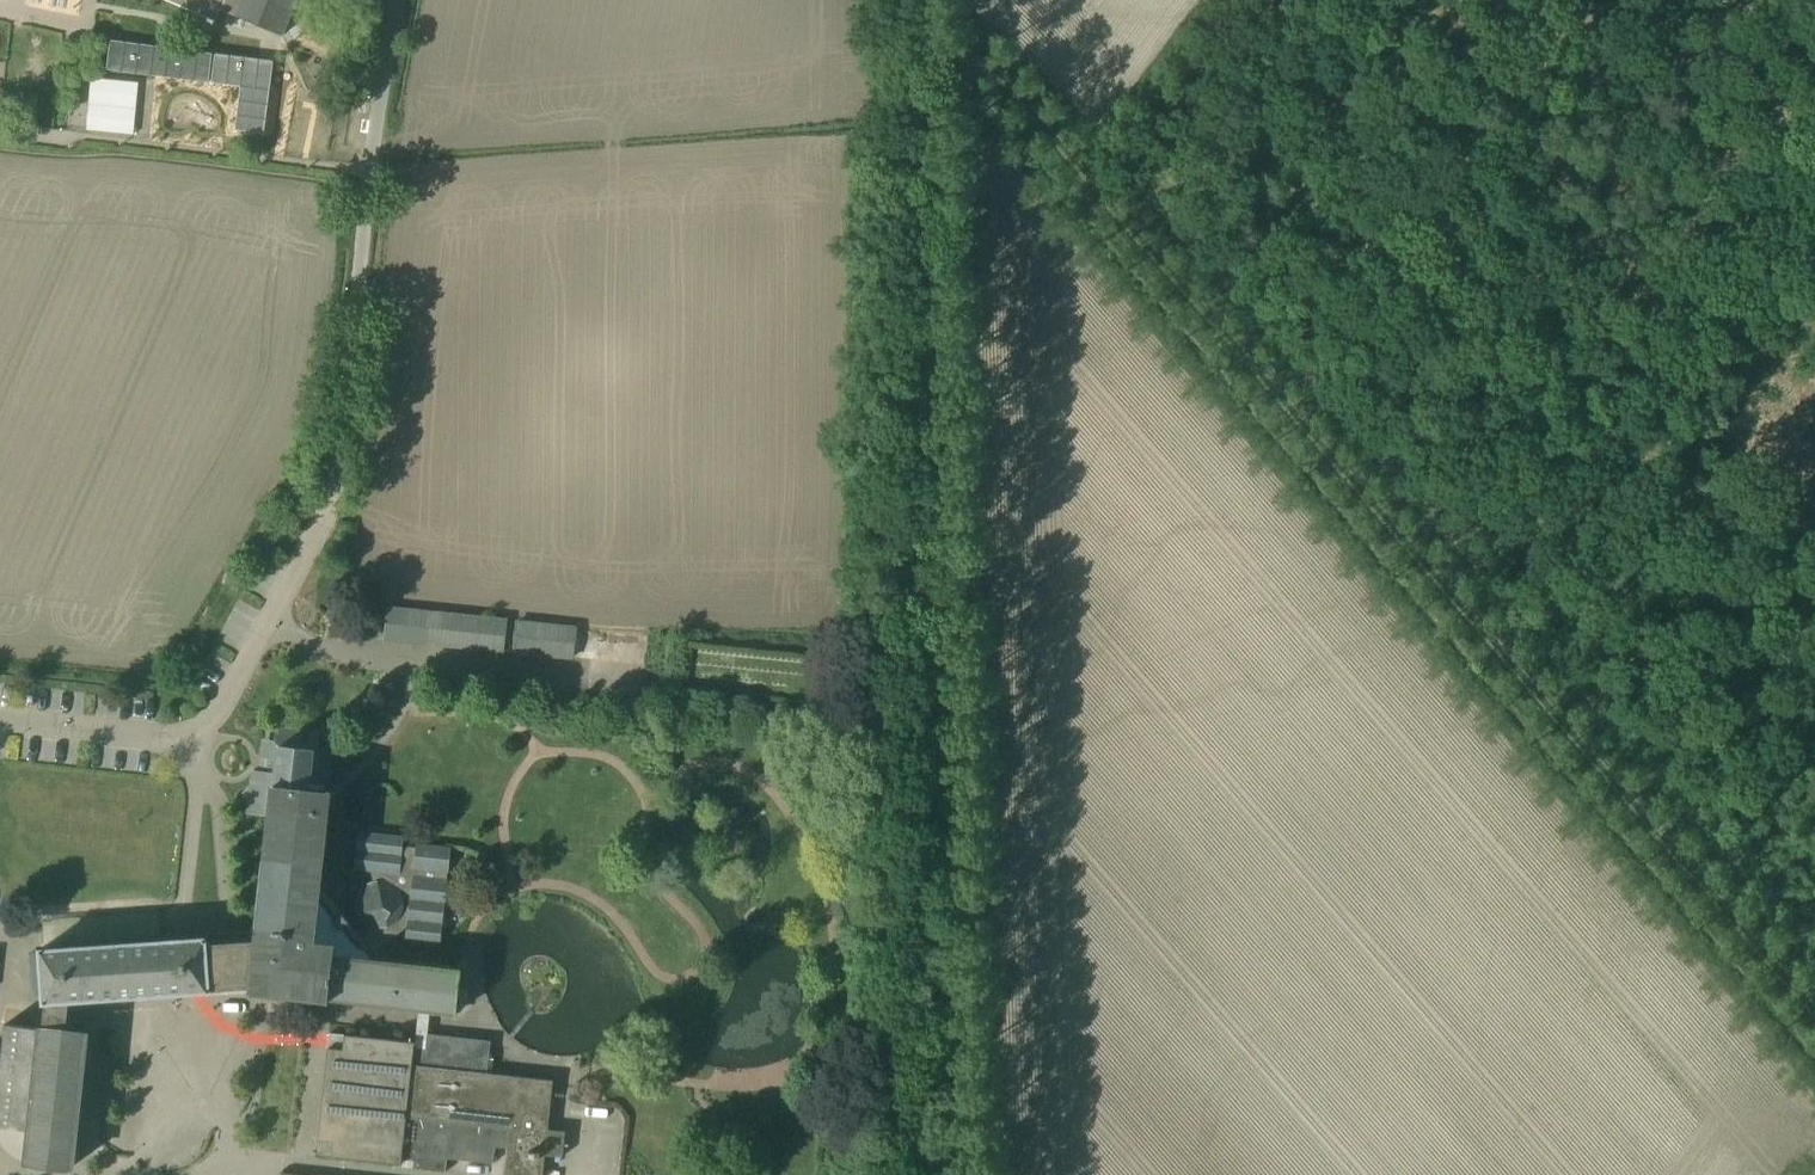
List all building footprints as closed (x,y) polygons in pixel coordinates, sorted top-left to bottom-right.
[(207,23),(212,8),(282,41),(301,0),(155,0),(207,23)] [(212,57),(111,44),(107,74),(208,87),(212,57)] [(138,86),(90,81),(86,131),(133,135),(138,86)] [(389,610),(385,643),(505,655),(508,621),(389,610)] [(577,628),(518,623),(515,656),(574,661),(577,628)] [(331,791),(326,790),(330,748),(318,746),(320,735),(276,731),(275,743),(261,740),(257,773),(252,772),(250,789),(248,812),(267,815),(254,943),(249,986),(248,1002),(455,1023),(458,970),(440,967),(449,846),(402,844),(403,837),(357,832),(355,870),(369,874),(372,881),(364,886),(357,900),(357,914),(364,923),(369,930),(362,951),(357,951),(318,904),(331,791)] [(0,1058),(0,1061),(0,1129),(27,1131),(21,1166),(73,1171),(89,1032),(67,1028),(68,1001),(249,986),(254,943),(206,946),(206,937),(39,949),(43,1011),(44,1011),(43,1026),(37,1026),(37,1029),(29,1029),(4,1025),(0,1058)] [(301,1020),(266,1017),(252,1149),(288,1152),(301,1020)] [(493,1147),(505,1149),(502,1174),(541,1174),(543,1156),(561,1158),(563,1132),(547,1131),(552,1082),(485,1075),(489,1042),(425,1035),(423,1050),(411,1048),(412,1044),(327,1034),(313,1156),(398,1166),(399,1161),(411,1162),(410,1170),(444,1174),(446,1161),(491,1166),(493,1147)]
